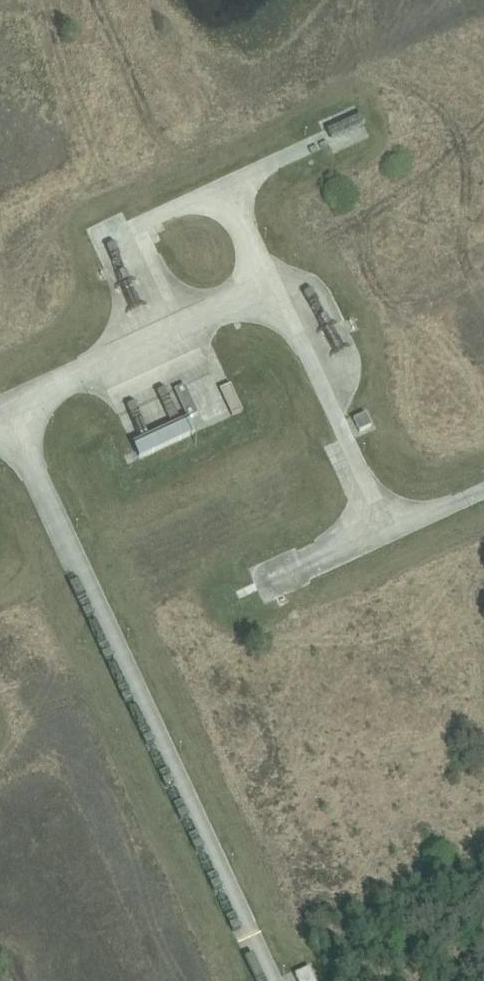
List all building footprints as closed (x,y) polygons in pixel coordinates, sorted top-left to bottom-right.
[(220,389),(229,409),(232,415),(243,410),(231,384),(220,389)] [(185,386),(175,391),(188,419),(199,414),(185,386)] [(360,432),(372,426),(366,414),(354,420),(360,432)] [(309,968),(295,974),(298,980),(316,980),(309,968)]
